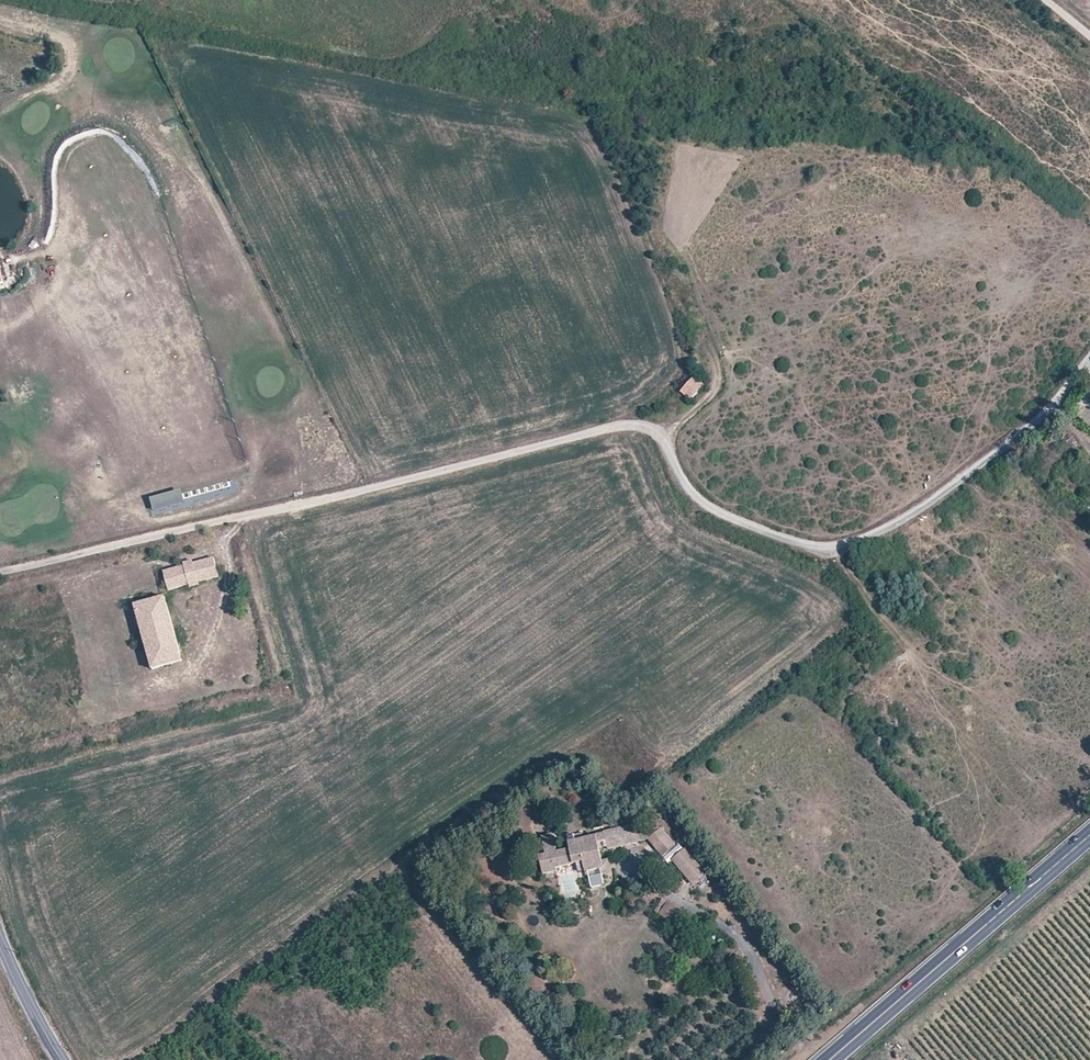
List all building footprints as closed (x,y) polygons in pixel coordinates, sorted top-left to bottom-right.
[(703,386),(693,377),(682,390),(691,399),(703,386)] [(1087,391),(1072,409),(1089,426),(1089,394),(1087,391)] [(181,492),(149,500),(153,512),(185,504),(181,492)] [(214,557),(163,571),(168,591),(219,577),(214,557)] [(166,596),(135,604),(151,667),(183,659),(166,596)] [(666,813),(656,798),(643,807),(654,823),(666,813)] [(605,830),(605,832),(608,845),(609,849),(641,841),(637,823),(605,830)] [(676,845),(661,827),(647,838),(662,857),(676,845)] [(599,847),(597,834),(569,839),(571,847),(557,850),(553,832),(542,835),(546,853),(539,855),(544,873),(557,871),(557,867),(578,863),(579,870),(586,869),(587,872),(589,872),(593,884),(600,884),(604,880),(602,868),(604,868),(602,858),(599,847)] [(608,845),(605,832),(597,834),(599,847),(608,845)] [(706,872),(684,847),(670,860),(692,884),(706,872)] [(659,914),(673,922),(681,907),(667,900),(659,914)]
